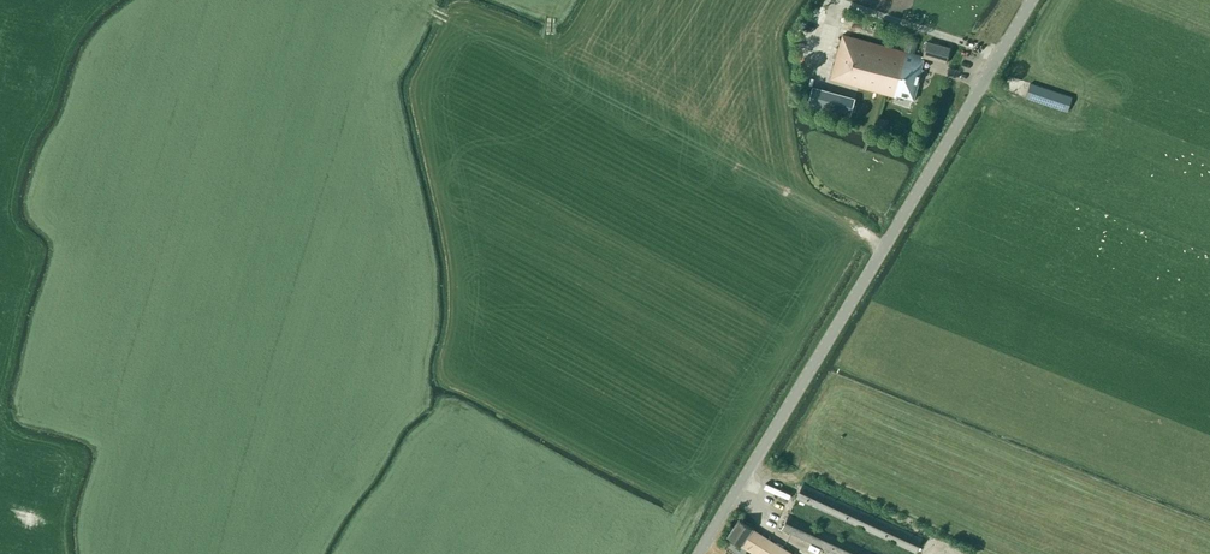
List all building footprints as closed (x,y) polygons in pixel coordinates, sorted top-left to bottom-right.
[(842,35),(830,79),(896,97),(897,95),(914,100),(922,69),(921,69),(924,57),(946,63),(950,48),(927,41),(922,57),(842,35)] [(904,52),(914,54),(918,41),(907,39),(904,52)] [(1072,97),(1030,83),(1026,97),(1067,111),(1072,97)] [(807,107),(835,115),(840,96),(813,88),(807,107)] [(888,121),(878,118),(874,130),(884,133),(888,121)] [(921,538),(803,484),(797,498),(915,552),(921,538)] [(789,515),(783,529),(838,553),(874,553),(789,515)] [(755,553),(794,553),(752,528),(739,520),(727,536),(740,545),(755,553)]
